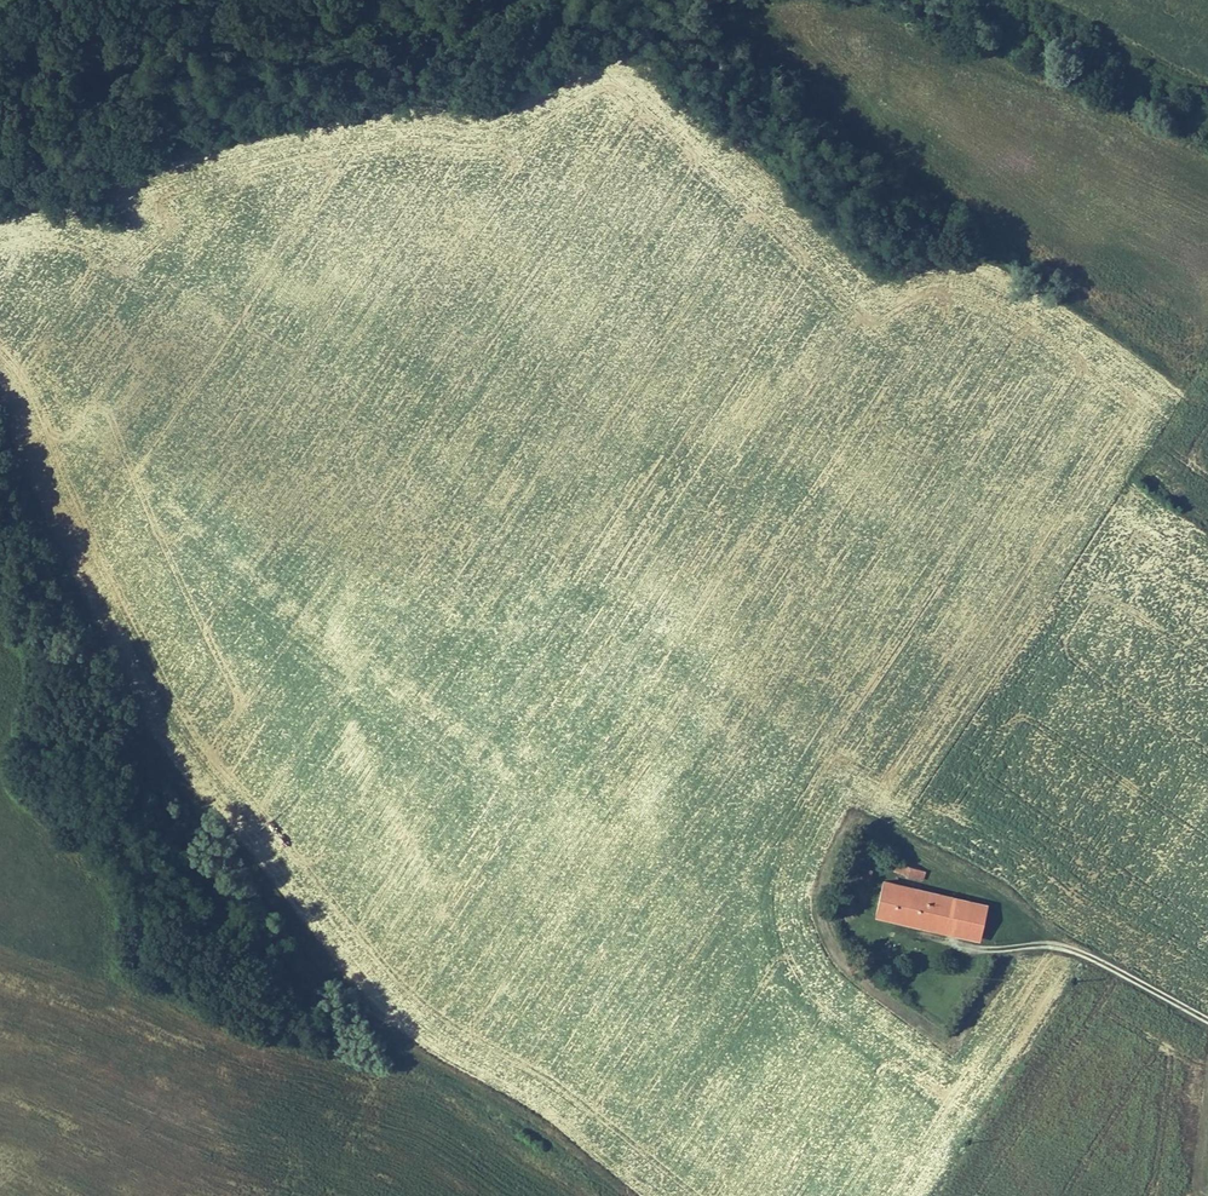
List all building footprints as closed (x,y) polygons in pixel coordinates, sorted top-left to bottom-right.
[(867,859),(860,858),(856,873),(867,876),(872,862),(879,864),(882,854),(870,850),(867,859)] [(898,861),(895,872),(923,880),(926,870),(898,861)] [(874,912),(945,929),(954,894),(883,876),(874,912)] [(945,929),(979,937),(988,902),(954,894),(945,929)]
